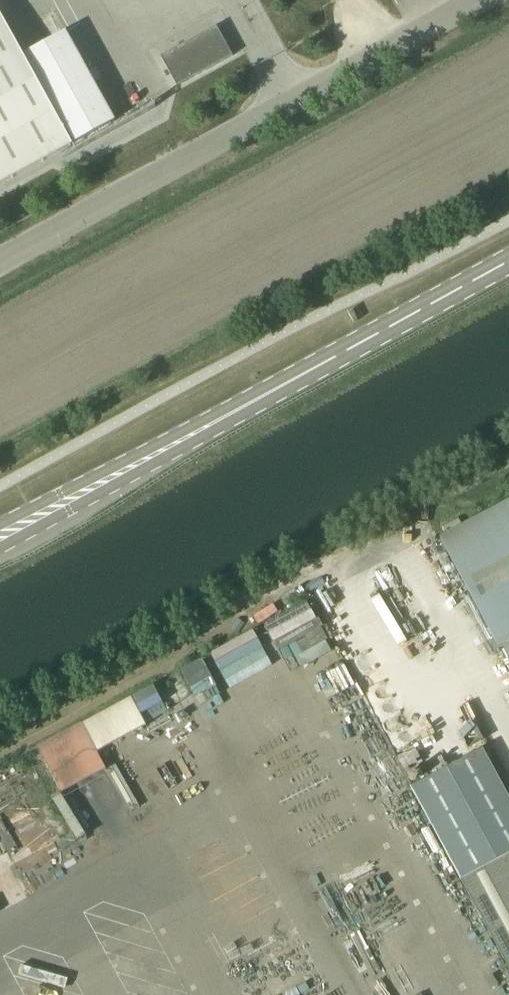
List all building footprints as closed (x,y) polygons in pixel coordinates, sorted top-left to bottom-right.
[(72,145),(0,14),(0,184),(72,145)] [(177,86),(233,56),(216,26),(160,57),(177,86)] [(508,659),(508,503),(440,540),(499,649),(503,647),(508,659)] [(93,747),(142,726),(130,698),(33,741),(54,790),(103,769),(93,747)] [(461,879),(508,969),(508,853),(461,879)]
